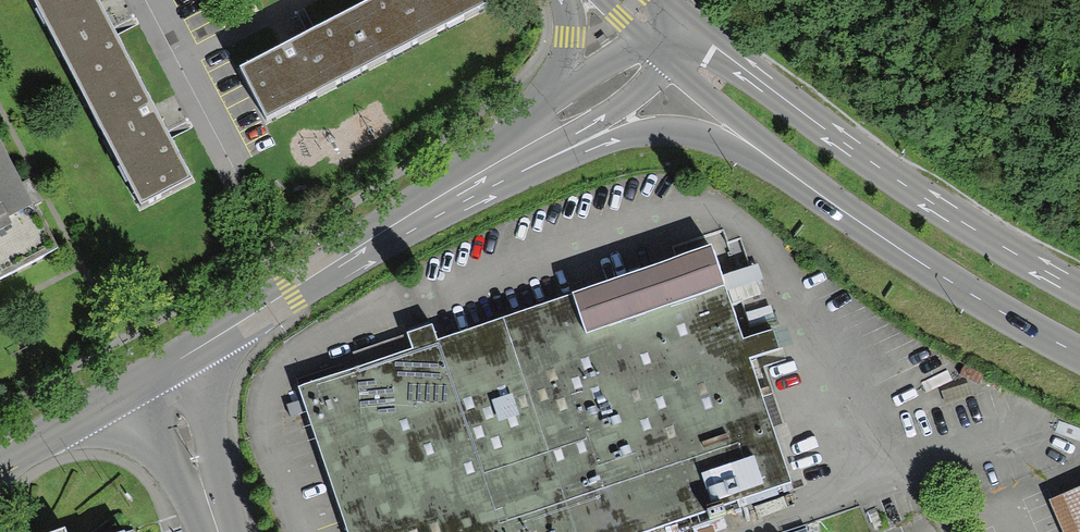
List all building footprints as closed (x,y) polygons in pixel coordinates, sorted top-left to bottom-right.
[(84,106),(131,83),(89,0),(30,0),(84,106)] [(341,20),(366,71),(485,11),(479,0),(380,0),(341,20)] [(266,122),(366,71),(341,20),(240,71),(266,122)] [(189,195),(131,83),(84,106),(142,219),(189,195)] [(49,257),(0,159),(0,282),(49,257)] [(346,531),(658,531),(792,488),(750,362),(780,352),(773,332),(743,342),(714,254),(437,346),(431,328),(406,336),(411,353),(298,390),(346,531)] [(733,268),(737,299),(762,296),(758,265),(733,268)] [(749,325),(778,316),(775,304),(745,312),(749,325)] [(1050,508),(1060,531),(1079,531),(1079,495),(1050,508)]
